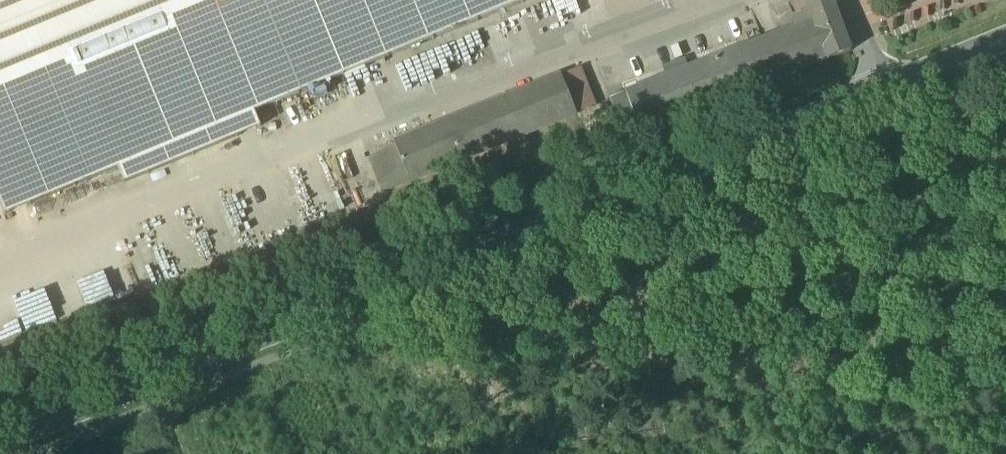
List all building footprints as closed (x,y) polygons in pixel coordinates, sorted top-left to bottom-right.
[(6,214),(118,168),(124,183),(260,127),(254,112),(526,0),(0,0),(0,201),(6,214)] [(625,92),(610,98),(610,99),(611,99),(621,126),(636,121),(641,132),(777,80),(851,52),(831,0),(805,0),(813,20),(625,92)] [(394,144),(396,148),(369,159),(383,193),(410,183),(577,115),(576,115),(594,108),(585,84),(567,91),(561,77),(394,144)] [(87,244),(109,304),(150,289),(127,229),(87,244)]
